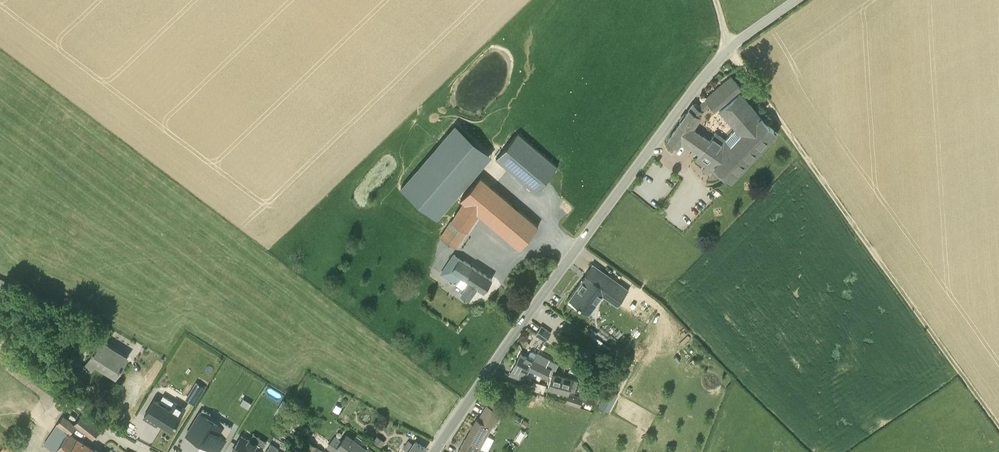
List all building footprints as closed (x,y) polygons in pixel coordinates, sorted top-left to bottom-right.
[(714,109),(737,89),(741,87),(731,76),(705,98),(714,109)] [(778,133),(761,117),(739,91),(719,109),(735,129),(725,139),(716,132),(710,140),(690,127),(702,110),(693,104),(668,139),(677,146),(682,139),(701,153),(696,160),(704,166),(702,169),(709,174),(711,170),(725,180),(727,178),(731,182),(778,133)] [(403,190),(441,222),(461,199),(481,176),(495,160),(457,127),(403,190)] [(537,193),(559,167),(519,134),(497,159),(537,193)] [(458,247),(480,214),(521,248),(539,227),(481,176),(461,199),(464,202),(441,237),(458,247)] [(464,289),(461,294),(469,299),(477,286),(484,291),(492,279),(454,253),(441,273),(459,285),(459,286),(464,289)] [(628,289),(593,264),(585,274),(588,276),(585,280),(584,279),(569,299),(589,313),(603,294),(617,305),(628,289)] [(545,340),(551,332),(541,325),(535,333),(545,340)] [(117,350),(118,349),(100,338),(92,351),(93,351),(89,358),(84,367),(91,371),(95,363),(113,374),(118,366),(121,368),(128,357),(117,350)] [(708,352),(703,346),(699,349),(705,355),(708,352)] [(526,373),(533,359),(536,353),(532,350),(530,351),(527,356),(521,353),(510,375),(523,379),(525,374),(526,373)] [(553,373),(558,364),(537,353),(534,360),(533,359),(525,374),(540,380),(542,375),(551,378),(548,387),(574,394),(577,380),(553,373)] [(578,374),(580,369),(570,366),(569,371),(578,374)] [(197,380),(187,399),(197,404),(207,386),(197,380)] [(593,398),(599,401),(605,389),(599,386),(593,398)] [(608,411),(618,393),(608,388),(598,406),(608,411)] [(569,394),(566,401),(580,406),(586,391),(581,389),(578,397),(569,394)] [(515,400),(532,407),(536,397),(527,393),(526,396),(518,393),(515,400)] [(159,401),(154,398),(143,416),(157,425),(158,422),(172,430),(187,407),(175,400),(174,401),(164,394),(159,401)] [(494,426),(501,413),(486,405),(478,419),(477,418),(465,439),(481,448),(482,447),(481,447),(493,425),(494,426)] [(187,433),(199,441),(201,439),(219,450),(226,438),(225,438),(232,426),(224,421),(222,425),(209,417),(211,413),(203,408),(201,412),(200,412),(187,433)] [(75,423),(93,438),(100,430),(81,415),(75,423)] [(67,431),(70,433),(76,426),(63,416),(58,422),(56,424),(67,431)] [(57,451),(100,451),(94,448),(70,433),(67,431),(62,439),(51,432),(44,444),(57,451)] [(231,451),(233,451),(260,451),(264,446),(242,433),(231,451)] [(336,451),(341,451),(342,451),(344,451),(369,451),(366,449),(369,444),(364,441),(361,445),(354,439),(346,434),(341,441),(335,437),(328,447),(336,451)] [(300,448),(303,436),(299,435),(297,441),(294,440),(292,446),(300,448)] [(386,441),(377,435),(373,441),(382,447),(386,441)] [(306,439),(299,450),(302,451),(324,451),(325,451),(317,446),(316,446),(306,439)] [(481,448),(465,439),(458,451),(479,451),(481,448)] [(403,447),(409,451),(414,444),(408,440),(403,447)] [(408,451),(423,451),(426,447),(416,441),(414,444),(409,451),(408,451)] [(8,442),(0,451),(20,451),(8,442)] [(278,449),(270,443),(265,451),(276,451),(278,449)]
